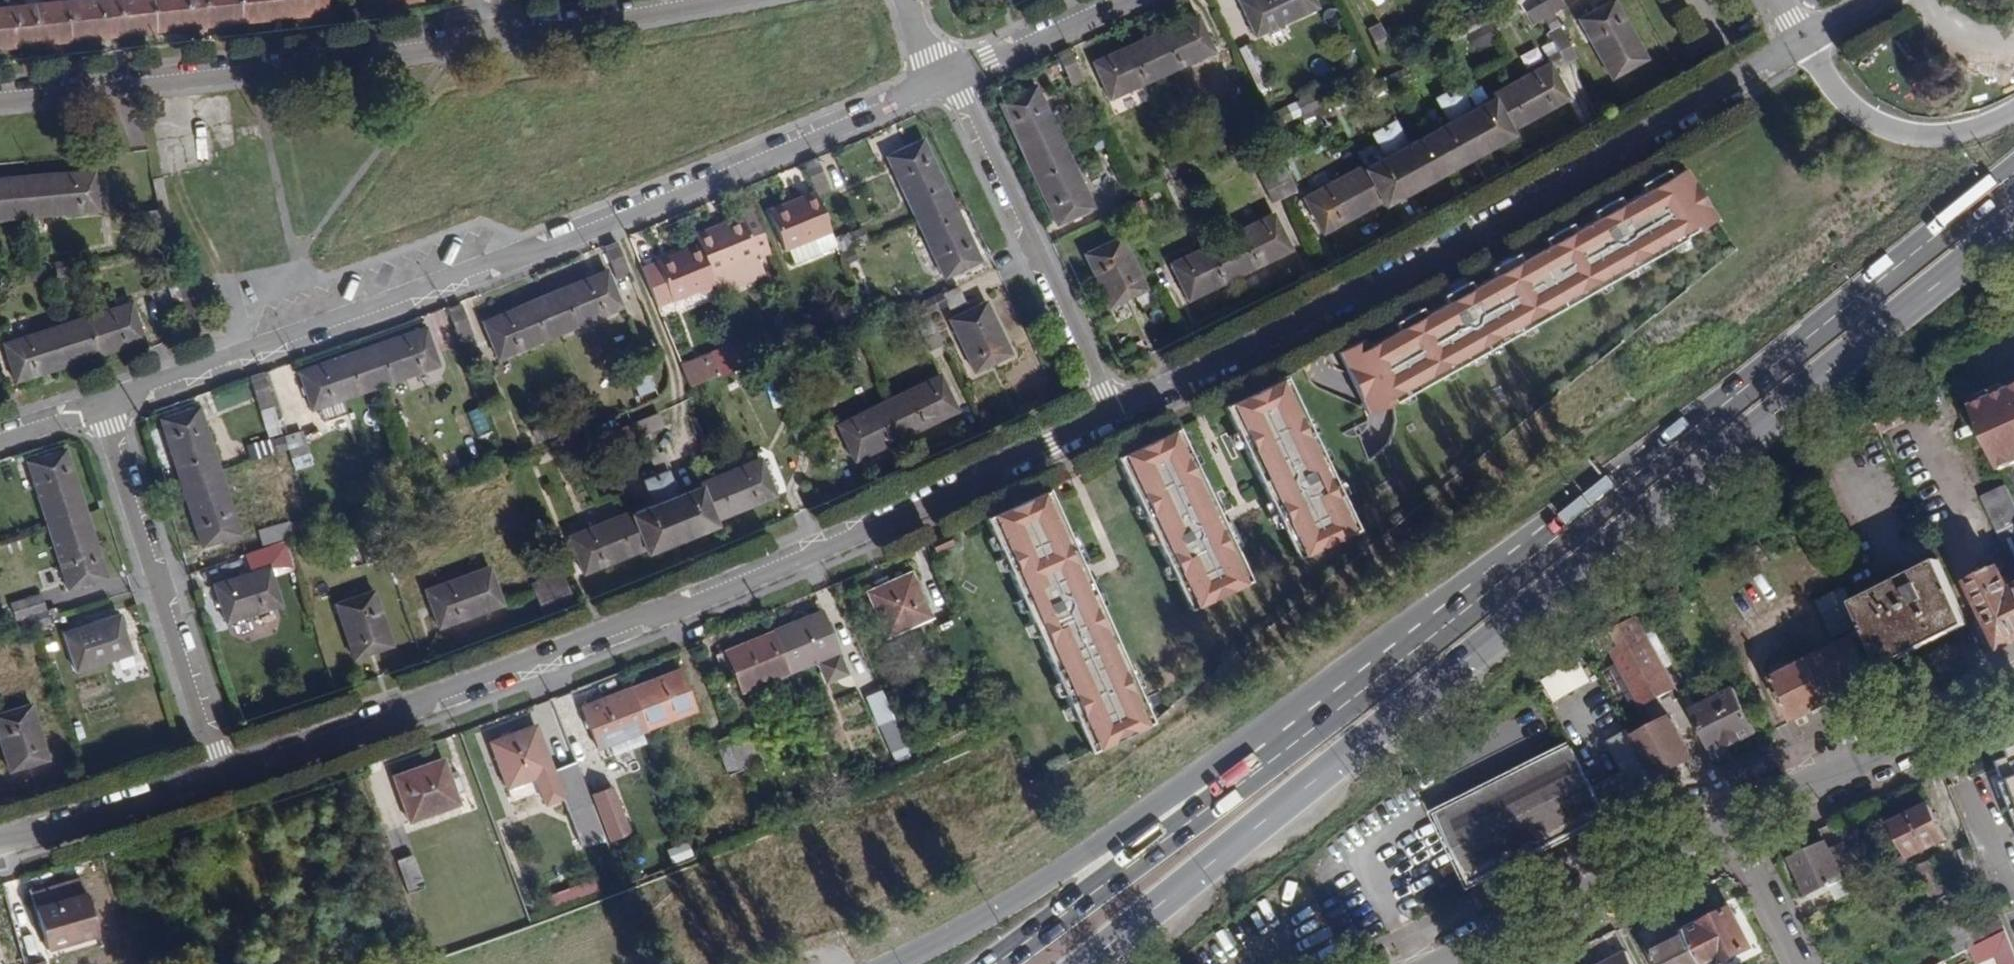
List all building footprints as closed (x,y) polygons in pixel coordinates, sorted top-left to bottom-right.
[(69,41),(112,36),(108,0),(77,0),(65,1),(69,41)] [(155,31),(152,0),(108,0),(112,36),(155,31)] [(196,0),(152,0),(155,31),(199,27),(196,0)] [(241,22),(238,0),(196,0),(199,27),(241,22)] [(241,22),(284,17),(282,0),(238,0),(241,22)] [(284,17),(326,13),(325,0),(282,0),(284,17)] [(1311,0),(1239,0),(1256,36),(1315,8),(1311,0)] [(1515,11),(1510,0),(1508,0),(1444,29),(1451,43),(1473,32),(1489,24),(1515,11)] [(1515,11),(1526,6),(1523,0),(1510,0),(1515,11)] [(1551,13),(1562,7),(1558,0),(1537,0),(1527,5),(1542,19),(1543,18),(1551,13)] [(27,45),(69,41),(65,1),(23,6),(27,45)] [(1645,60),(1613,1),(1578,20),(1611,78),(1645,60)] [(1568,4),(1562,7),(1551,13),(1558,26),(1575,17),(1568,4)] [(27,45),(23,6),(0,8),(0,48),(27,45)] [(1550,31),(1558,26),(1551,13),(1543,18),(1550,31)] [(1144,40),(1160,76),(1212,53),(1194,17),(1144,40)] [(1394,56),(1379,23),(1367,29),(1382,61),(1394,56)] [(1495,37),(1489,24),(1473,32),(1480,45),(1495,37)] [(1546,33),(1561,64),(1574,57),(1559,27),(1546,33)] [(1109,99),(1160,76),(1144,40),(1093,63),(1109,99)] [(1270,85),(1250,45),(1238,50),(1258,91),(1270,85)] [(1246,75),(1233,47),(1219,54),(1233,82),(1246,75)] [(1084,80),(1069,48),(1056,54),(1071,85),(1084,80)] [(1322,86),(1323,88),(1326,94),(1360,78),(1357,72),(1368,67),(1357,48),(1345,54),(1353,70),(1322,86)] [(1412,63),(1394,72),(1401,86),(1409,82),(1411,83),(1421,78),(1412,63)] [(1489,96),(1492,100),(1508,131),(1567,99),(1547,64),(1489,96)] [(1401,86),(1394,72),(1389,74),(1359,89),(1366,103),(1401,86)] [(1446,92),(1460,117),(1472,111),(1457,86),(1446,92)] [(1027,165),(1063,148),(1035,87),(999,104),(1027,165)] [(1326,94),(1323,88),(1276,110),(1283,124),(1300,116),(1304,125),(1314,120),(1334,111),(1331,104),(1326,94)] [(1460,117),(1446,92),(1434,97),(1449,123),(1460,117)] [(1460,117),(1479,154),(1511,137),(1508,131),(1492,100),(1472,111),(1460,117)] [(1100,130),(1093,117),(1082,122),(1080,123),(1086,137),(1100,130)] [(1449,123),(1428,134),(1448,171),(1479,154),(1460,117),(1449,123)] [(1381,127),(1395,152),(1406,146),(1392,121),(1381,127)] [(1395,152),(1381,127),(1371,133),(1385,157),(1395,152)] [(1448,171),(1428,134),(1406,146),(1395,152),(1415,189),(1448,171)] [(886,157),(915,217),(950,201),(922,140),(886,157)] [(1091,207),(1063,148),(1027,165),(1056,224),(1091,207)] [(1385,157),(1363,169),(1381,201),(1383,206),(1415,189),(1395,152),(1385,157)] [(1280,160),(1267,166),(1282,197),(1295,191),(1280,160)] [(1679,161),(1664,169),(1668,176),(1683,168),(1679,161)] [(1270,203),(1282,197),(1267,166),(1254,172),(1270,203)] [(1381,201),(1363,169),(1361,166),(1303,198),(1323,233),(1381,201)] [(1337,351),(1368,414),(1716,220),(1683,168),(1668,176),(1664,169),(1637,184),(1641,191),(1619,204),(1615,196),(1588,212),(1592,219),(1570,231),(1566,224),(1539,240),(1543,247),(1521,259),(1518,252),(1490,267),(1494,274),(1473,286),(1469,279),(1441,295),(1445,302),(1423,314),(1419,307),(1392,322),(1396,329),(1366,345),(1362,338),(1337,351)] [(1192,181),(1187,170),(1176,175),(1181,186),(1192,181)] [(27,177),(30,217),(97,211),(93,171),(27,177)] [(27,177),(0,179),(0,219),(30,217),(27,177)] [(1118,195),(1127,191),(1121,179),(1112,184),(1118,195)] [(830,232),(815,196),(814,192),(768,211),(784,250),(830,232)] [(979,261),(950,201),(915,217),(943,278),(979,261)] [(1271,215),(1222,240),(1239,275),(1289,251),(1271,215)] [(697,244),(709,274),(755,255),(739,216),(693,235),(697,244)] [(833,239),(839,253),(855,245),(865,240),(859,228),(833,239)] [(1110,307),(1144,289),(1119,238),(1084,255),(1110,307)] [(1188,301),(1239,275),(1222,240),(1170,265),(1188,301)] [(616,279),(628,274),(616,241),(602,246),(616,279)] [(655,261),(671,301),(713,285),(709,274),(697,244),(655,261)] [(855,245),(839,253),(845,268),(861,260),(855,245)] [(34,266),(47,263),(44,246),(33,249),(34,266)] [(47,263),(34,266),(35,274),(50,270),(76,264),(75,256),(47,263)] [(78,271),(76,264),(50,270),(52,277),(57,276),(67,274),(78,271)] [(605,270),(543,296),(558,333),(620,307),(605,270)] [(70,289),(67,274),(57,276),(60,291),(70,289)] [(965,304),(956,286),(940,294),(946,306),(949,312),(965,304)] [(946,306),(940,294),(921,303),(926,314),(946,306)] [(497,358),(558,333),(543,296),(482,322),(497,358)] [(199,330),(188,300),(175,303),(185,334),(199,330)] [(863,314),(858,300),(828,314),(830,318),(834,327),(849,320),(863,314)] [(946,318),(969,370),(1006,354),(984,301),(946,318)] [(66,323),(79,361),(141,340),(130,302),(66,323)] [(911,307),(916,319),(926,314),(921,303),(911,307)] [(471,336),(459,305),(446,310),(459,341),(471,336)] [(926,314),(916,319),(930,350),(941,345),(926,314)] [(16,381),(79,361),(66,323),(4,343),(16,381)] [(424,327),(361,349),(374,387),(436,365),(424,327)] [(845,345),(858,340),(853,329),(840,334),(845,345)] [(374,387),(361,349),(299,371),(311,410),(374,387)] [(708,360),(691,368),(697,382),(714,375),(708,360)] [(721,372),(714,375),(697,382),(690,385),(694,396),(695,399),(726,385),(721,372)] [(273,405),(263,373),(249,378),(259,410),(273,405)] [(636,397),(653,391),(647,373),(630,379),(636,397)] [(887,399),(904,436),(955,412),(937,375),(887,399)] [(1274,380),(1220,407),(1280,529),(1283,527),(1297,556),(1347,531),(1332,503),(1335,502),(1274,380)] [(1970,406),(1999,469),(2013,462),(2013,387),(1970,406)] [(904,436),(887,399),(836,424),(854,461),(904,436)] [(463,411),(476,445),(496,437),(483,404),(463,411)] [(159,420),(181,484),(218,471),(197,408),(159,420)] [(600,438),(627,426),(622,413),(595,424),(600,438)] [(535,442),(556,435),(553,424),(531,432),(535,442)] [(1177,429),(1117,457),(1175,579),(1177,578),(1191,608),(1246,582),(1232,552),(1235,551),(1177,429)] [(310,465),(299,430),(282,435),(286,449),(293,470),(310,465)] [(562,450),(582,443),(577,430),(558,438),(562,450)] [(251,460),(271,454),(286,449),(282,435),(282,434),(245,446),(250,461),(251,460)] [(27,462),(47,526),(85,513),(65,450),(27,462)] [(275,467),(271,454),(251,460),(255,473),(275,467)] [(697,487),(711,521),(773,496),(758,458),(696,484),(697,487)] [(666,470),(653,475),(663,501),(676,495),(666,470)] [(218,471),(181,484),(201,546),(238,534),(218,471)] [(663,501),(653,475),(641,480),(652,505),(663,501)] [(2006,484),(1985,494),(1982,496),(2004,541),(2012,538),(2013,543),(2013,501),(2006,484)] [(663,501),(679,539),(713,525),(711,521),(697,487),(676,495),(663,501)] [(1047,489),(985,518),(1079,719),(1082,718),(1095,747),(1153,720),(1139,691),(1141,690),(1047,489)] [(1804,495),(1793,500),(1800,515),(1810,510),(1804,495)] [(285,541),(313,532),(308,516),(303,501),(289,505),(293,517),(257,529),(263,548),(265,548),(285,541)] [(679,539),(663,501),(652,505),(630,515),(644,548),(646,553),(679,539)] [(582,574),(644,548),(630,515),(628,512),(567,537),(582,574)] [(85,513),(47,526),(67,588),(105,576),(85,513)] [(13,537),(9,523),(0,526),(0,541),(13,537)] [(947,535),(931,543),(935,552),(952,545),(947,535)] [(269,559),(265,548),(263,548),(238,556),(242,568),(269,559)] [(1956,573),(1970,568),(1964,551),(1950,556),(1956,573)] [(1969,624),(1940,559),(1855,602),(1883,667),(1969,624)] [(2003,564),(1975,578),(2007,642),(2013,638),(2013,586),(2003,564)] [(280,604),(267,566),(213,584),(226,622),(280,604)] [(500,604),(487,567),(424,589),(438,627),(500,604)] [(549,576),(561,608),(573,603),(561,571),(549,576)] [(929,617),(910,573),(865,592),(885,636),(929,617)] [(561,608),(549,576),(530,584),(542,615),(561,608)] [(1845,588),(1818,601),(1835,636),(1862,623),(1845,588)] [(391,645),(372,590),(334,604),(354,659),(391,645)] [(47,617),(40,593),(10,603),(15,620),(24,618),(28,629),(40,625),(48,622),(47,617)] [(1658,627),(1646,604),(1636,608),(1640,617),(1648,632),(1658,627)] [(63,632),(92,623),(87,605),(57,614),(63,632)] [(820,612),(773,631),(790,672),(813,663),(817,661),(827,657),(836,653),(820,612)] [(130,652),(118,615),(92,623),(63,632),(75,670),(130,652)] [(1648,632),(1640,617),(1605,636),(1642,704),(1677,685),(1648,632)] [(790,672),(773,631),(725,651),(741,692),(790,672)] [(1876,681),(1856,641),(1776,680),(1795,720),(1876,681)] [(827,657),(817,661),(826,683),(845,675),(836,653),(827,657)] [(1574,654),(1538,677),(1553,702),(1590,679),(1574,654)] [(678,671),(629,690),(645,730),(693,711),(678,671)] [(1758,731),(1735,689),(1691,712),(1714,755),(1758,731)] [(597,749),(645,730),(629,690),(582,708),(597,749)] [(900,736),(880,690),(865,696),(885,741),(900,736)] [(30,705),(0,714),(0,740),(10,770),(47,759),(30,705)] [(1692,757),(1671,718),(1635,737),(1648,762),(1656,776),(1661,774),(1692,757)] [(741,721),(726,727),(730,735),(744,729),(741,721)] [(552,770),(535,726),(489,742),(506,787),(535,777),(544,803),(561,797),(567,812),(590,803),(575,762),(552,770)] [(744,729),(730,735),(743,768),(747,776),(757,772),(763,770),(746,728),(744,729)] [(1626,773),(1648,762),(1635,737),(1632,732),(1612,741),(1626,773)] [(726,774),(743,768),(730,735),(713,742),(726,774)] [(1996,748),(2009,780),(2005,781),(2013,803),(2013,739),(1996,748)] [(1473,884),(1608,816),(1594,789),(1572,748),(1439,814),(1473,884)] [(913,769),(907,753),(893,759),(899,775),(913,769)] [(458,804),(441,759),(392,776),(408,822),(458,804)] [(765,792),(757,772),(747,776),(755,795),(765,792)] [(1638,801),(1624,774),(1594,789),(1608,816),(1638,801)] [(619,827),(604,785),(589,790),(605,833),(619,827)] [(1947,838),(1930,804),(1890,823),(1908,858),(1947,838)] [(1830,849),(1828,843),(1792,858),(1809,896),(1830,887),(1837,900),(1851,894),(1830,849)] [(1835,847),(1857,891),(1864,888),(1843,843),(1835,847)] [(423,886),(412,855),(396,860),(407,891),(423,886)] [(27,882),(44,941),(94,926),(77,868),(27,882)] [(1967,933),(1948,896),(1931,905),(1936,913),(1956,954),(1975,945),(1997,934),(2006,930),(2002,920),(1967,933)] [(1687,933),(1702,963),(1718,963),(1750,948),(1731,910),(1687,933)] [(1328,941),(1316,919),(1302,927),(1313,947),(1328,941)] [(1997,934),(2004,953),(2013,949),(2006,930),(1997,934)] [(1687,933),(1652,949),(1660,963),(1702,963),(1687,933)] [(1627,953),(1604,963),(1633,963),(1627,953)]
